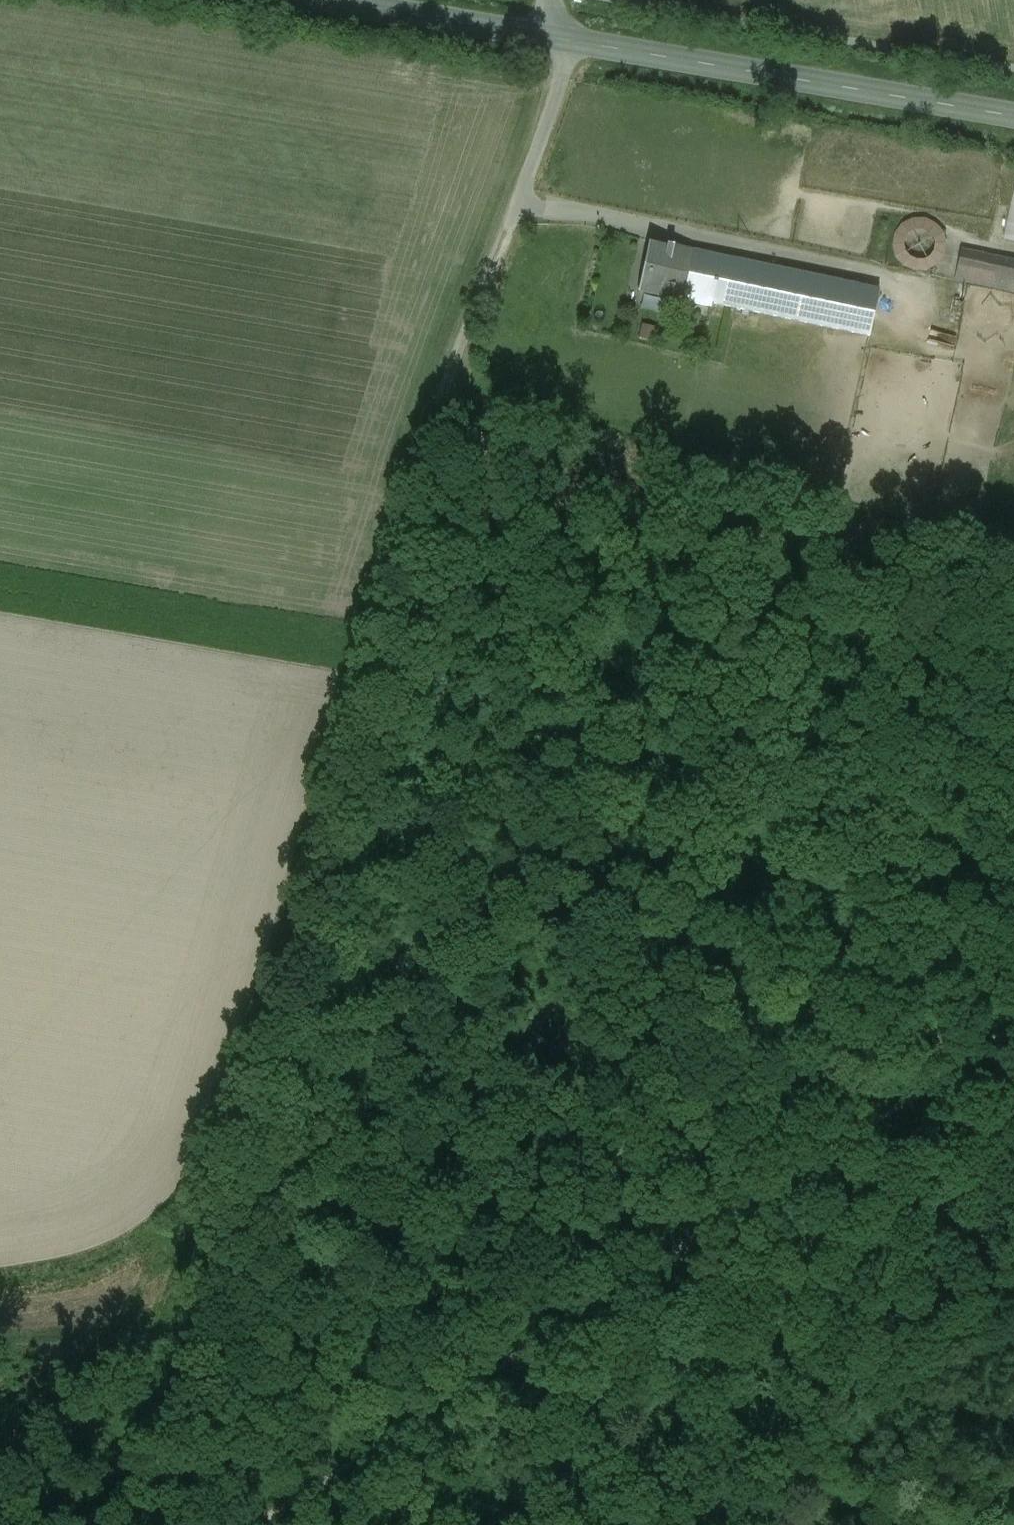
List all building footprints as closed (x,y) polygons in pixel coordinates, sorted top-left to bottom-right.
[(900,267),(947,264),(944,217),(897,220),(900,267)] [(1008,228),(1005,238),(1013,240),(1013,229),(1008,228)] [(672,293),(670,293),(680,247),(648,240),(637,291),(671,299),(672,293)] [(711,307),(712,302),(722,256),(680,247),(670,293),(672,293),(671,299),(711,307)] [(1013,260),(960,249),(955,278),(1008,289),(1013,260)] [(878,289),(722,256),(712,302),(736,307),(868,335),(878,289)]
